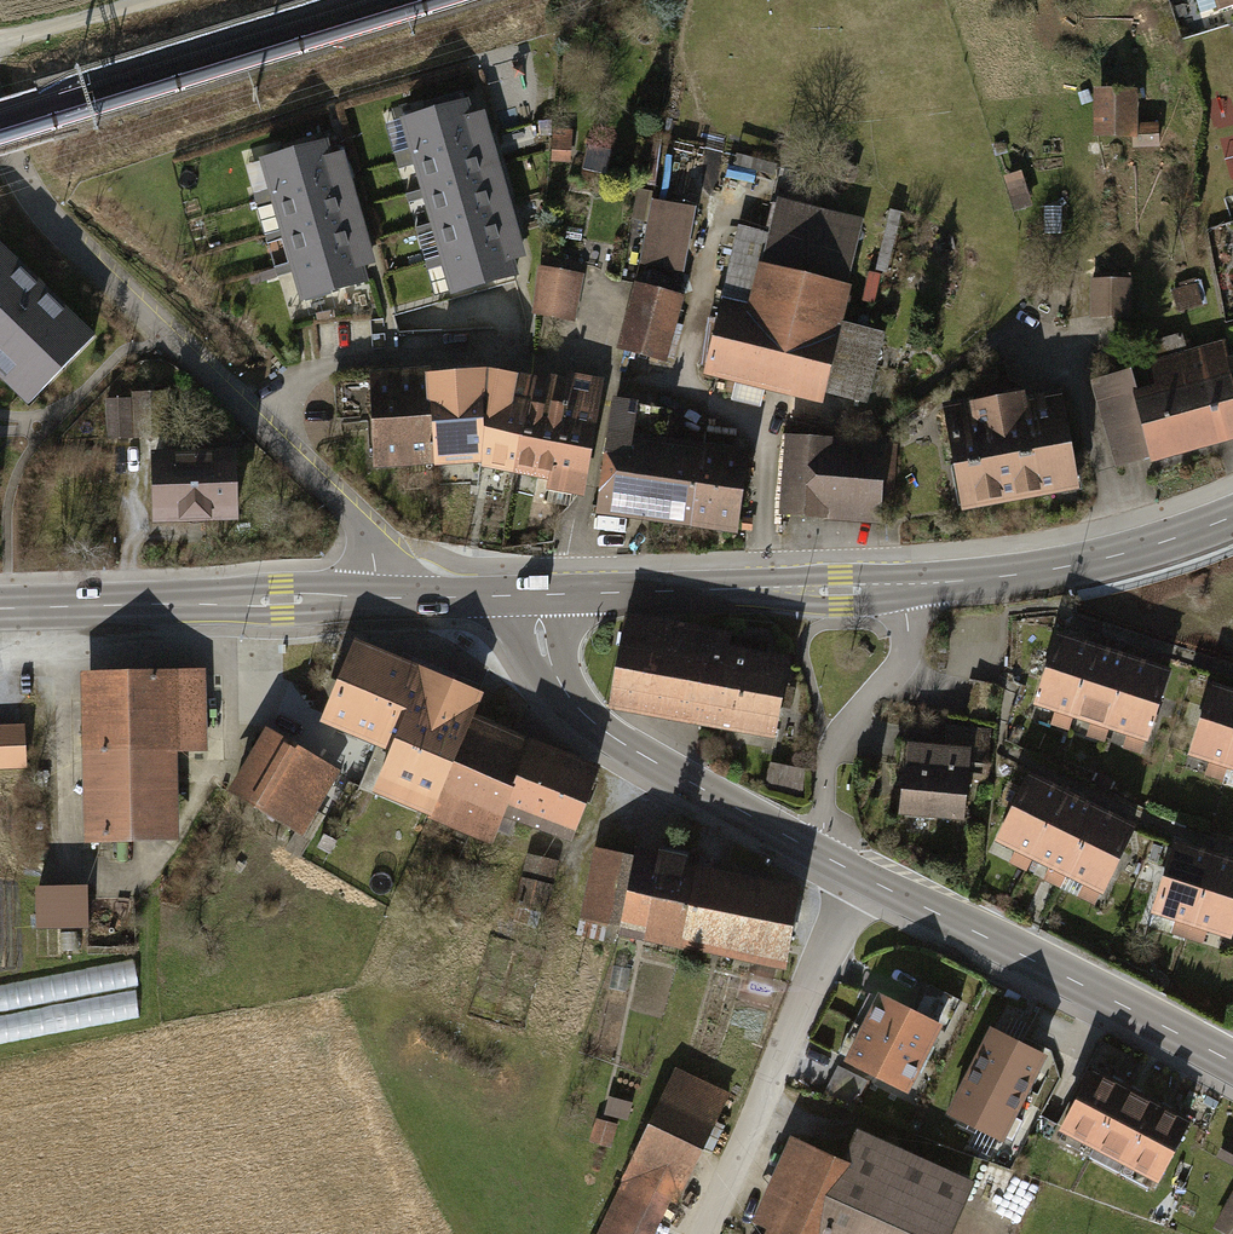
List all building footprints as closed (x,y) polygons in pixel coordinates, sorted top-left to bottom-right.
[(1204,23),(1232,14),(1232,0),(1197,0),(1204,23)] [(395,153),(397,161),(489,134),(483,114),(470,118),(463,92),(445,98),(448,108),(404,121),(412,148),(395,153)] [(1140,96),(1098,96),(1098,144),(1160,144),(1160,125),(1140,126),(1140,96)] [(568,161),(570,130),(555,130),(554,160),(568,161)] [(253,193),(255,201),(347,174),(341,154),(328,158),(321,133),(303,138),(306,148),(262,161),(270,188),(253,193)] [(489,134),(397,161),(399,169),(417,164),(424,189),(486,171),(483,159),(495,156),(489,134)] [(424,189),(406,194),(409,203),(426,198),(433,223),(496,204),(493,192),(505,189),(498,167),(486,171),(424,189)] [(347,174),(255,201),(258,209),(275,204),(282,229),(344,211),(341,199),(353,196),(347,174)] [(433,223),(416,228),(419,237),(436,232),(443,256),(505,239),(502,226),(514,223),(508,201),(496,204),(433,223)] [(697,214),(655,205),(640,269),(683,278),(697,214)] [(846,290),(861,225),(776,205),(754,300),(725,293),(705,378),(826,406),(829,395),(869,404),(884,340),(843,331),(852,292),(846,290)] [(282,229),(264,234),(267,243),(284,238),(291,263),(354,244),(351,232),(363,229),(356,208),(344,211),(282,229)] [(582,229),(567,227),(566,239),(581,240),(582,229)] [(443,256),(425,261),(428,270),(445,265),(452,291),(515,273),(511,259),(523,256),(517,235),(505,239),(443,256)] [(0,240),(0,376),(31,406),(99,334),(0,240)] [(291,263),(274,268),(277,277),(294,272),(302,298),(365,280),(360,266),(373,263),(366,241),(354,244),(291,263)] [(573,316),(581,265),(543,259),(536,310),(573,316)] [(883,278),(870,275),(862,309),(875,312),(883,278)] [(1129,286),(1090,286),(1090,326),(1128,326),(1129,286)] [(1201,290),(1174,298),(1179,317),(1206,309),(1201,290)] [(667,364),(681,304),(634,293),(621,354),(667,364)] [(1232,447),(1232,375),(1230,365),(1225,346),(1189,356),(1184,338),(1154,346),(1159,364),(1150,366),(1156,390),(1138,395),(1133,375),(1093,386),(1116,473),(1151,464),(1152,469),(1232,447)] [(482,462),(514,467),(529,403),(510,399),(512,380),(479,374),(431,377),(435,457),(481,454),(482,462)] [(380,460),(435,457),(431,377),(377,381),(377,379),(374,379),(373,376),(335,377),(336,419),(368,417),(373,412),(376,463),(380,463),(380,460)] [(544,406),(529,403),(514,467),(552,475),(550,490),(579,494),(598,383),(567,377),(566,383),(550,380),(544,406)] [(104,406),(106,445),(171,442),(169,396),(130,398),(130,404),(104,406)] [(944,407),(961,518),(1079,499),(1063,399),(1030,404),(1029,399),(968,408),(968,404),(944,407)] [(599,509),(693,523),(703,451),(667,446),(671,417),(614,409),(599,509)] [(898,447),(784,442),(780,524),(787,524),(895,530),(898,447)] [(157,523),(240,520),(237,450),(155,453),(157,523)] [(749,458),(703,451),(693,523),(738,530),(749,458)] [(613,705),(777,734),(789,664),(726,653),(729,636),(628,618),(613,705)] [(1071,736),(1074,726),(1096,655),(1058,643),(1036,714),(1056,721),(1053,730),(1071,736)] [(433,814),(473,720),(481,700),(356,647),(324,721),(397,752),(380,792),(433,814)] [(1108,748),(1112,738),(1134,667),(1096,655),(1074,726),(1093,732),(1090,742),(1108,748)] [(1129,755),(1146,760),(1172,679),(1134,667),(1112,738),(1133,745),(1129,755)] [(201,675),(88,677),(91,831),(174,830),(172,744),(202,743),(201,675)] [(1228,777),(1232,761),(1232,698),(1212,692),(1189,766),(1210,772),(1207,781),(1225,787),(1228,777)] [(0,721),(0,766),(25,765),(22,720),(0,721)] [(509,812),(540,826),(568,761),(473,720),(433,814),(496,841),(509,812)] [(337,773),(266,732),(233,790),(299,828),(287,848),(301,856),(324,817),(315,812),(337,773)] [(944,752),(903,749),(897,825),(964,830),(968,775),(989,777),(993,736),(945,732),(944,752)] [(602,775),(568,761),(540,826),(575,840),(602,775)] [(806,770),(770,764),(765,790),(802,796),(806,770)] [(1028,878),(1033,869),(1068,802),(1032,783),(997,850),(1016,860),(1011,870),(1028,878)] [(1064,896),(1068,887),(1103,820),(1068,802),(1033,869),(1050,878),(1046,887),(1064,896)] [(1083,906),(1099,914),(1139,839),(1103,820),(1068,887),(1087,897),(1083,906)] [(1173,941),(1190,946),(1216,865),(1174,852),(1152,922),(1176,930),(1173,941)] [(646,951),(681,959),(698,878),(686,875),(689,859),(662,853),(660,861),(629,855),(627,863),(593,856),(576,943),(606,949),(609,934),(648,942),(646,951)] [(560,867),(527,859),(515,912),(548,919),(560,867)] [(1216,865),(1190,946),(1206,951),(1209,940),(1232,948),(1232,871),(1216,865)] [(798,898),(698,878),(681,959),(781,979),(798,898)] [(8,1003),(137,988),(134,964),(0,980),(0,1008),(8,1007),(8,1003)] [(915,1013),(938,1025),(936,1028),(944,1033),(961,1001),(930,984),(915,1013)] [(915,1013),(881,996),(865,1028),(922,1057),(936,1028),(938,1025),(915,1013)] [(73,1002),(10,1018),(15,1040),(78,1024),(73,1002)] [(922,1057),(865,1028),(849,1061),(906,1089),(922,1057)] [(1046,1058),(994,1032),(953,1116),(1005,1142),(1046,1058)] [(868,1080),(838,1065),(821,1099),(852,1110),(868,1080)] [(600,1233),(659,1233),(671,1207),(678,1211),(731,1101),(676,1075),(600,1233)] [(1189,1125),(1098,1076),(1067,1134),(1158,1183),(1189,1125)] [(977,1190),(859,1138),(844,1171),(791,1147),(752,1233),(957,1233),(977,1190)] [(1221,1163),(1232,1169),(1232,1149),(1230,1147),(1221,1163)] [(1216,1230),(1224,1233),(1232,1233),(1232,1202),(1216,1230)]
